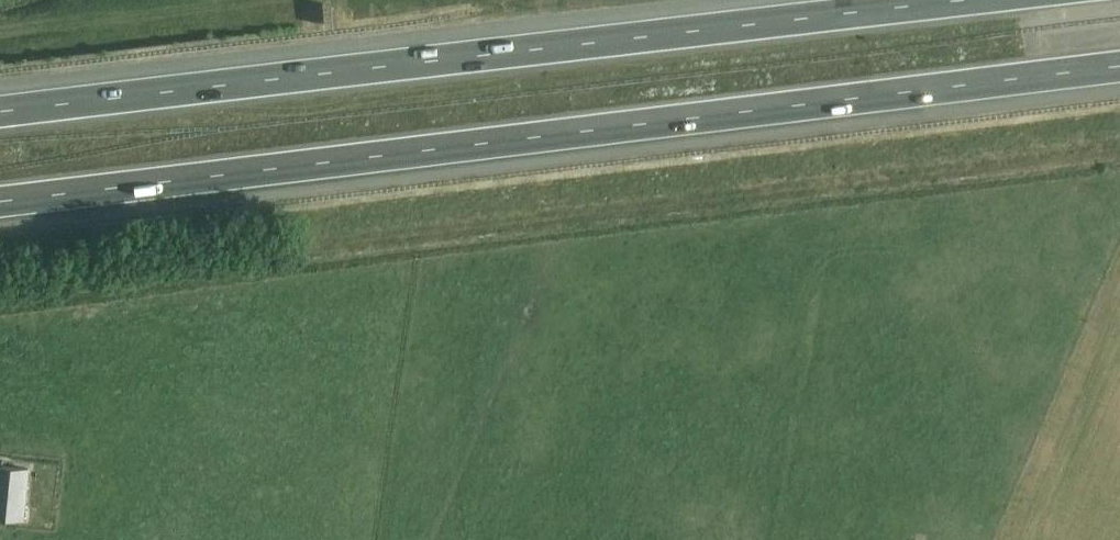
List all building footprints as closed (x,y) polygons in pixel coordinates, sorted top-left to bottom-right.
[(25,518),(30,467),(0,464),(0,516),(25,518)]
